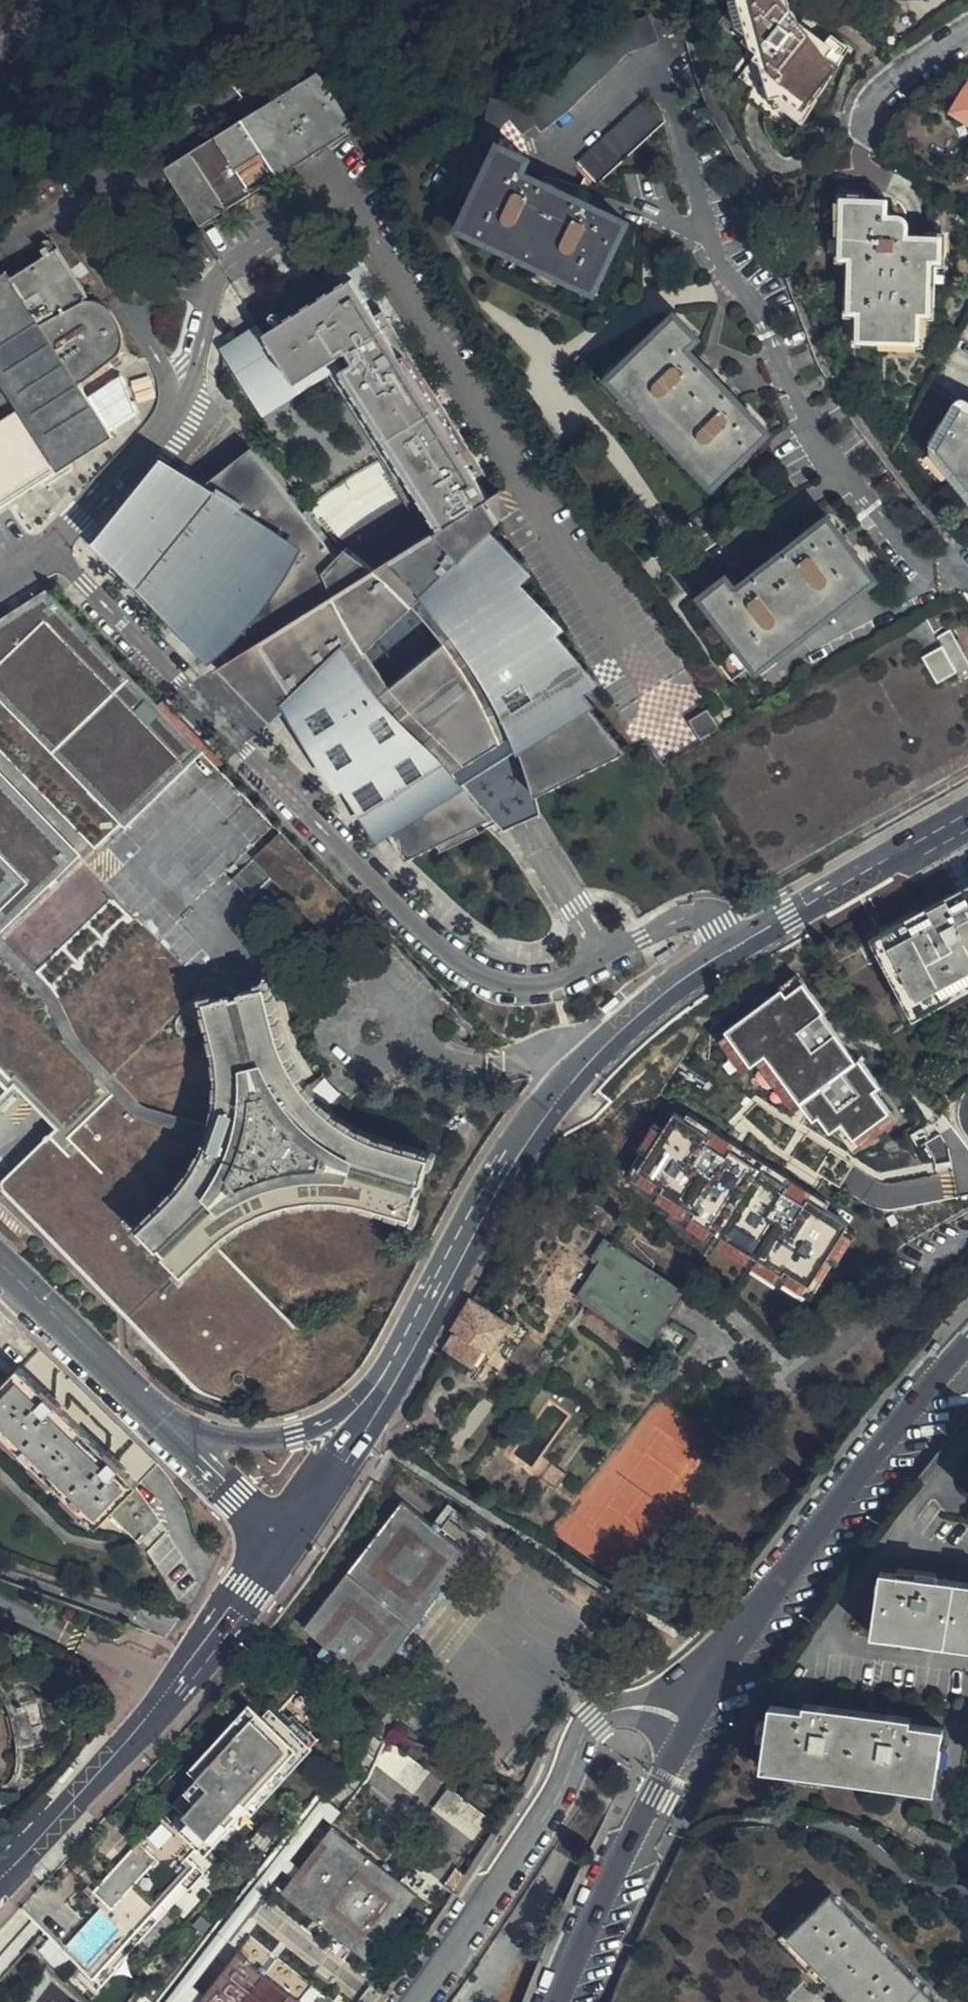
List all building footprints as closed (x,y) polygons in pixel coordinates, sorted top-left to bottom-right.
[(833,51),(798,24),(790,14),(781,3),(783,0),(726,0),(731,4),(725,14),(735,21),(728,32),(739,39),(734,47),(748,58),(745,64),(760,77),(753,87),(760,100),(763,104),(772,99),(783,117),(833,51)] [(790,14),(800,0),(783,0),(781,3),(790,14)] [(517,100),(489,94),(482,122),(498,125),(509,117),(519,130),(534,122),(539,128),(566,109),(591,84),(629,49),(658,37),(648,10),(610,26),(545,89),(517,100)] [(840,41),(833,51),(783,117),(772,99),(763,104),(770,116),(775,115),(789,139),(850,48),(840,41)] [(321,70),(168,171),(202,223),(280,172),(272,159),(320,127),(329,139),(334,148),(355,134),(349,126),(355,121),(321,70)] [(967,82),(950,111),(967,123),(967,83),(967,82)] [(662,119),(642,98),(575,160),(595,182),(662,119)] [(272,159),(280,172),(329,139),(320,127),(272,159)] [(626,219),(521,171),(526,158),(497,146),(463,219),(462,221),(491,234),(487,242),(507,251),(510,243),(550,262),(546,269),(565,278),(569,270),(596,283),(597,283),(626,219)] [(940,254),(941,231),(901,229),(898,216),(893,214),(887,213),(886,201),(842,200),(842,236),(850,236),(850,309),(860,311),(860,338),(900,339),(919,340),(919,311),(929,311),(931,254),(940,254)] [(550,262),(510,243),(507,251),(546,269),(550,262)] [(112,353),(120,345),(121,328),(119,320),(114,310),(103,300),(94,298),(81,295),(86,291),(55,245),(0,281),(0,498),(134,408),(120,371),(84,393),(76,381),(112,353)] [(694,354),(688,348),(697,337),(674,312),(617,369),(615,371),(650,407),(645,412),(695,465),(700,459),(717,477),(718,478),(728,470),(767,432),(744,407),(694,354)] [(266,332),(228,356),(259,406),(297,382),(266,332)] [(962,402),(950,424),(938,447),(946,457),(967,485),(967,405),(962,402)] [(162,454),(90,542),(270,718),(288,700),(406,858),(625,752),(493,488),(366,557),(333,549),(162,454)] [(850,598),(845,590),(870,571),(868,568),(827,516),(734,586),(727,577),(712,587),(701,596),(734,641),(714,657),(731,679),(749,665),(777,643),(784,649),(799,637),(795,630),(828,604),(834,610),(850,598)] [(57,610),(193,755),(201,748),(157,703),(48,587),(0,617),(0,650),(57,610)] [(828,604),(795,630),(799,637),(834,610),(828,604)] [(0,650),(0,687),(125,818),(193,755),(57,610),(0,650)] [(923,652),(939,681),(967,665),(967,660),(954,635),(923,652)] [(201,748),(219,767),(225,760),(164,697),(157,703),(201,748)] [(689,721),(700,739),(719,728),(707,709),(689,721)] [(0,925),(73,855),(0,779),(0,924),(0,925)] [(281,831),(273,839),(343,912),(351,905),(281,831)] [(343,912),(273,839),(253,857),(289,895),(323,930),(343,912)] [(289,895),(253,857),(234,874),(271,912),(289,895)] [(964,891),(921,915),(877,939),(914,1009),(967,980),(967,889),(964,891)] [(801,981),(784,992),(787,997),(804,986),(801,981)] [(183,1272),(214,1240),(227,1229),(242,1218),(266,1206),(279,1201),(312,1195),(342,1196),(355,1198),(413,1213),(429,1156),(376,1143),(360,1136),(341,1125),(328,1115),(312,1099),(299,1081),(290,1064),(281,1042),(267,983),(205,999),(218,1057),(221,1071),(220,1105),(216,1125),(213,1134),(206,1152),(199,1165),(191,1177),(184,1186),(140,1228),(183,1272)] [(784,992),(724,1031),(726,1034),(750,1065),(755,1061),(764,1055),(799,1102),(812,1120),(817,1116),(829,1131),(835,1127),(841,1122),(852,1138),(886,1113),(870,1090),(876,1086),(859,1062),(856,1065),(819,1013),(822,1011),(804,986),(787,997),(784,992)] [(750,1065),(726,1034),(717,1040),(741,1072),(750,1065)] [(790,1108),(799,1102),(764,1055),(755,1061),(790,1108)] [(637,1168),(636,1169),(655,1181),(653,1184),(678,1201),(676,1204),(754,1252),(756,1249),(781,1265),(783,1261),(810,1278),(844,1226),(847,1223),(822,1207),(804,1195),(801,1199),(781,1187),(784,1182),(730,1148),(727,1153),(707,1140),(710,1136),(683,1119),(673,1112),(663,1127),(647,1153),(637,1168)] [(822,1207),(826,1201),(686,1113),(683,1119),(710,1136),(707,1140),(727,1153),(730,1148),(784,1182),(781,1187),(801,1199),(804,1195),(822,1207)] [(893,1122),(886,1113),(852,1138),(841,1122),(835,1127),(853,1151),(893,1122)] [(663,1127),(654,1121),(637,1147),(647,1153),(663,1127)] [(279,1307),(214,1240),(183,1272),(140,1228),(49,1134),(2,1180),(76,1257),(217,1402),(296,1325),(279,1307)] [(854,1233),(844,1226),(810,1278),(783,1261),(781,1265),(756,1249),(754,1252),(676,1204),(678,1201),(653,1184),(655,1181),(636,1169),(637,1168),(630,1164),(627,1170),(652,1186),(649,1190),(675,1206),(672,1211),(749,1260),(752,1256),(777,1272),(779,1268),(815,1291),(854,1233)] [(655,1335),(683,1290),(609,1244),(598,1261),(607,1266),(589,1294),(655,1335)] [(439,1346),(472,1366),(483,1349),(490,1353),(508,1325),(468,1300),(439,1346)] [(21,1369),(0,1390),(0,1431),(96,1526),(110,1513),(140,1543),(157,1526),(148,1517),(153,1511),(132,1490),(137,1483),(83,1430),(21,1369)] [(558,1487),(568,1473),(554,1463),(544,1478),(558,1487)] [(395,1477),(278,1636),(391,1720),(139,2001),(379,2001),(417,1952),(542,1771),(571,1695),(624,1630),(395,1477)] [(882,1569),(873,1634),(967,1647),(967,1581),(882,1569)] [(96,1962),(107,1972),(110,1968),(107,1965),(133,1938),(180,1886),(183,1888),(199,1870),(183,1855),(195,1842),(205,1850),(231,1820),(228,1817),(246,1796),(254,1803),(269,1787),(316,1732),(309,1726),(291,1709),(286,1713),(272,1701),(267,1704),(259,1697),(253,1701),(247,1695),(209,1738),(197,1752),(192,1759),(203,1771),(179,1799),(138,1846),(95,1895),(108,1907),(100,1916),(95,1922),(76,1943),(96,1962)] [(934,1791),(943,1727),(768,1704),(759,1768),(841,1779),(934,1791)] [(54,1899),(40,1887),(28,1900),(53,1923),(64,1910),(54,1899)] [(831,1893),(787,1936),(789,1938),(852,2001),(938,2001),(831,1893)] [(20,1909),(16,1913),(23,1919),(34,1930),(40,1936),(53,1923),(28,1900),(20,1909)] [(95,1985),(107,1972),(96,1962),(76,1943),(70,1950),(63,1957),(95,1985)] [(52,1983),(37,2001),(73,2001),(52,1983)]
